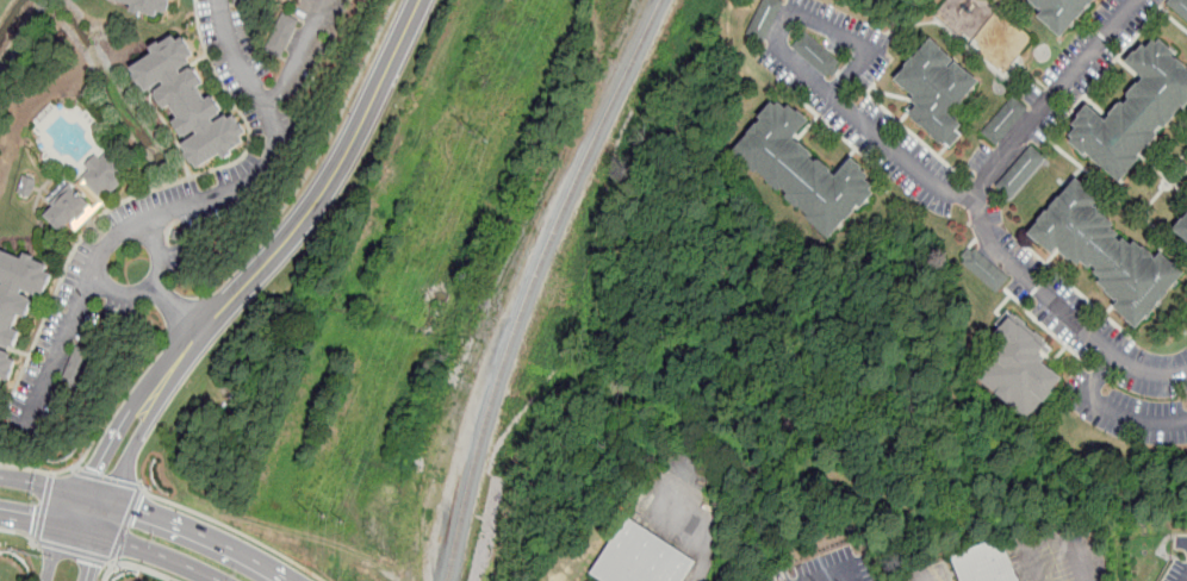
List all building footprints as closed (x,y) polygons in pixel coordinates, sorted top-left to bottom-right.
[(133,6),(116,0),(169,0),(168,2),(170,2),(167,13),(159,11),(156,17),(142,12),(141,14),(131,12),(133,6)] [(778,0),(763,0),(747,33),(764,42),(783,2),(778,0)] [(1044,10),(1038,18),(1064,38),(1095,0),(1032,0),(1044,10)] [(1164,1),(1186,22),(1186,0),(1165,0),(1164,1)] [(282,57),(281,57),(266,50),(282,13),(299,21),(282,57)] [(793,45),(828,81),(843,67),(806,32),(793,45)] [(981,81),(931,37),(894,79),(915,98),(905,111),(947,148),(965,127),(952,114),(981,81)] [(173,38),(176,43),(182,39),(194,56),(189,60),(192,63),(180,71),(182,75),(191,70),(192,71),(194,70),(204,85),(199,88),(207,101),(213,98),(222,111),(219,113),(220,115),(212,120),(216,125),(226,118),(229,121),(235,118),(246,135),(241,138),(244,143),(231,152),(232,154),(224,158),(222,154),(198,169),(194,163),(192,164),(186,155),(187,154),(182,146),(199,136),(197,131),(187,137),(186,136),(182,137),(174,123),(180,119),(170,106),(166,110),(156,95),(157,94),(156,93),(166,86),(163,82),(148,92),(143,85),(141,86),(133,76),(136,75),(132,69),(155,55),(151,49),(159,44),(161,46),(173,38)] [(1151,38),(1130,67),(1142,76),(1108,119),(1090,106),(1065,138),(1123,183),(1186,100),(1186,66),(1151,38)] [(1028,108),(1012,94),(982,131),(998,145),(1028,108)] [(731,152),(833,238),(880,182),(851,158),(838,175),(795,138),(809,121),(778,96),(731,152)] [(1046,157),(1031,144),(996,186),(1011,199),(1046,157)] [(108,152),(126,170),(123,174),(126,177),(111,194),(108,192),(101,199),(105,202),(75,233),(67,226),(61,232),(44,215),(54,207),(48,201),(66,182),(72,188),(88,170),(85,167),(97,156),(100,160),(107,151),(108,152)] [(1186,273),(1162,252),(1156,258),(1155,257),(1156,255),(1144,246),(1143,248),(1136,240),(1132,244),(1125,238),(1121,240),(1118,238),(1120,233),(1113,227),(1115,224),(1107,217),(1110,214),(1098,206),(1096,207),(1095,205),(1101,199),(1077,179),(1028,235),(1055,255),(1059,250),(1070,261),(1071,258),(1080,265),(1083,262),(1102,279),(1099,282),(1107,289),(1106,292),(1115,300),(1118,299),(1119,300),(1114,307),(1138,329),(1186,273)] [(1186,243),(1186,217),(1174,232),(1186,243)] [(184,233),(181,242),(172,238),(174,231),(184,233)] [(996,294),(1009,280),(974,246),(961,261),(996,294)] [(1,346),(0,348),(0,286),(2,287),(5,282),(0,280),(0,250),(23,260),(24,256),(48,267),(45,273),(52,275),(44,294),(38,293),(37,296),(24,290),(21,295),(31,299),(30,301),(33,302),(26,318),(20,316),(14,330),(20,332),(13,349),(11,348),(10,350),(1,346)] [(1028,420),(1064,379),(1044,361),(1055,349),(1009,310),(992,330),(1005,342),(976,376),(1028,420)] [(93,354),(77,391),(61,383),(76,346),(93,354)] [(2,379),(0,385),(0,351),(12,356),(11,361),(17,363),(8,381),(2,379)] [(700,561),(634,520),(597,580),(599,580),(687,580),(700,561)] [(1009,539),(959,558),(967,580),(1025,580),(1009,539)]
